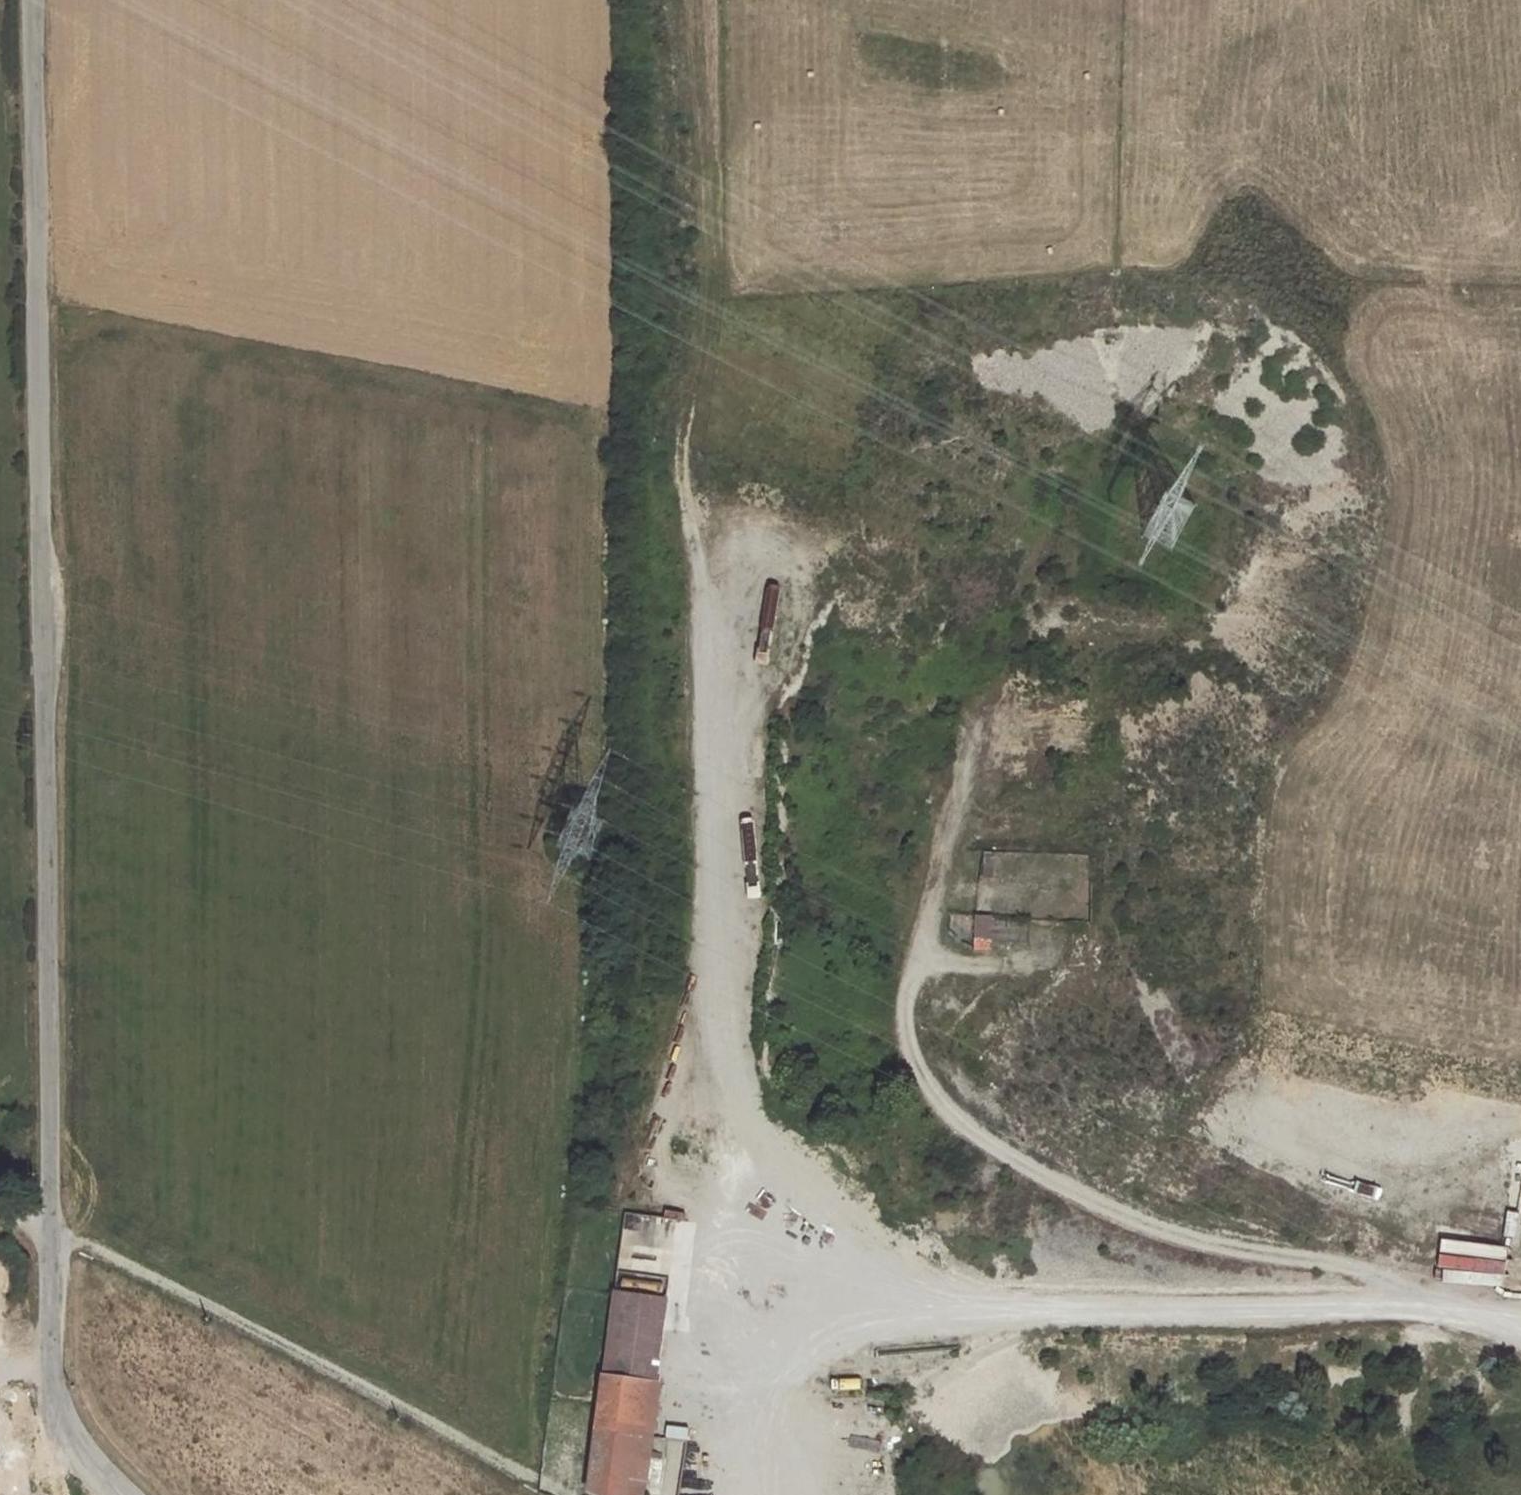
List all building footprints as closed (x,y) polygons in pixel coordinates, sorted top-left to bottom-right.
[(975,914),(971,952),(990,954),(994,915),(975,914)] [(1439,1274),(1504,1276),(1505,1244),(1440,1241),(1439,1274)] [(596,1487),(611,1494),(644,1494),(654,1379),(605,1374),(596,1487)] [(666,1425),(664,1452),(681,1453),(683,1427),(666,1425)]
